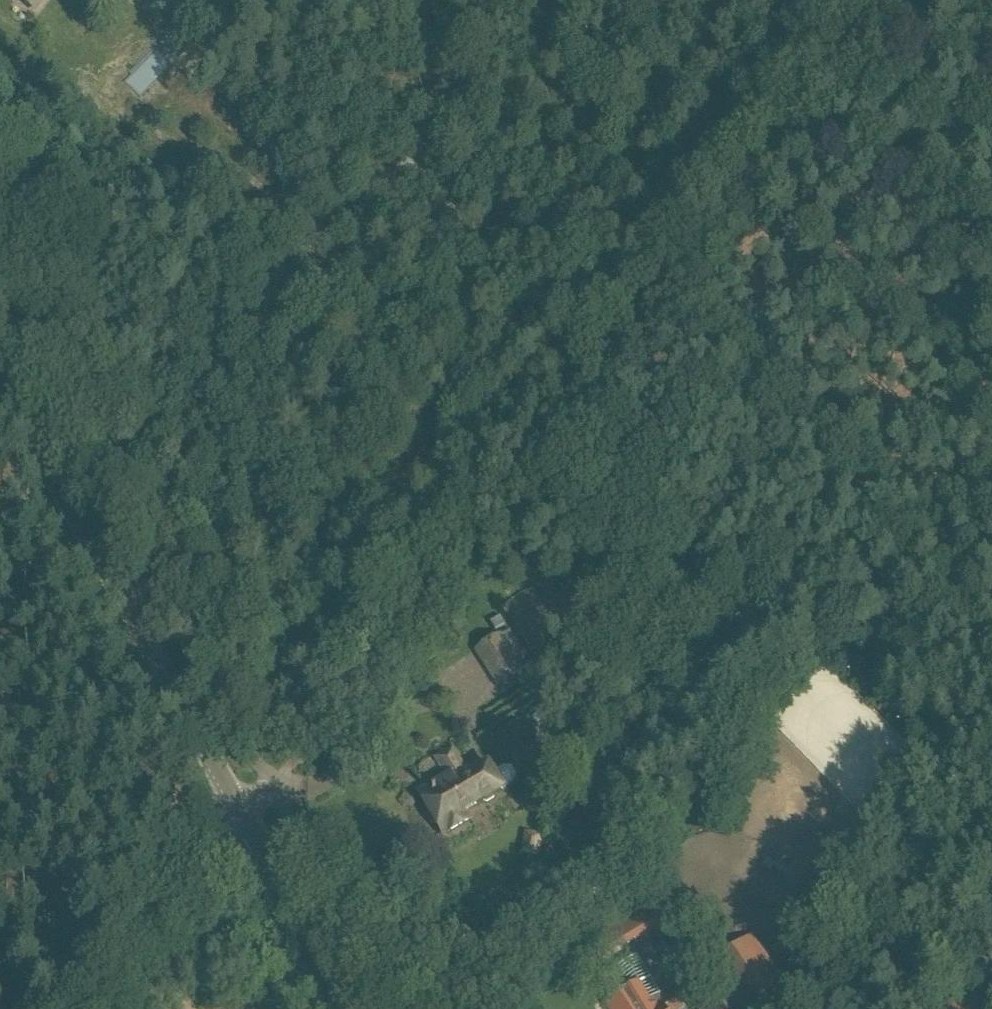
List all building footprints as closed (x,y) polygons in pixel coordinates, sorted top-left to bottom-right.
[(501,635),(475,651),(498,687),(524,671),(501,635)] [(432,792),(421,799),(428,812),(426,817),(432,825),(436,826),(442,837),(470,821),(464,812),(484,802),(487,803),(495,799),(496,797),(507,791),(505,788),(512,784),(516,777),(512,768),(503,768),(496,772),(489,760),(468,771),(454,746),(432,758),(442,775),(430,783),(432,792)] [(658,907),(646,914),(655,928),(666,922),(658,907)] [(195,935),(190,942),(195,945),(199,939),(195,935)] [(750,938),(728,954),(758,995),(780,980),(750,938)] [(606,984),(615,1000),(607,1005),(609,1008),(613,1008),(682,1008),(684,1008),(672,989),(661,995),(651,978),(629,991),(620,976),(606,984)] [(961,997),(949,1008),(974,1008),(961,997)]
